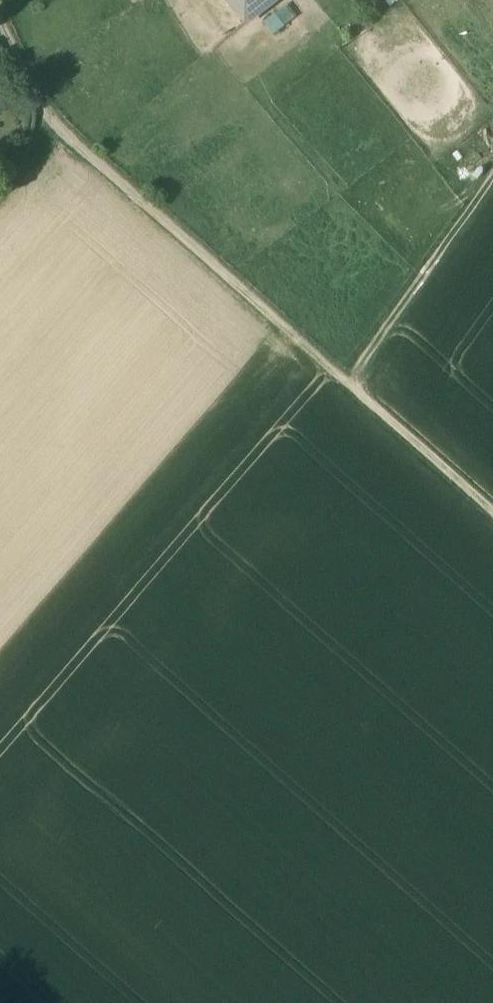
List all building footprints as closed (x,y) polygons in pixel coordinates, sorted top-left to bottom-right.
[(246,23),(276,0),(228,0),(246,23)]
